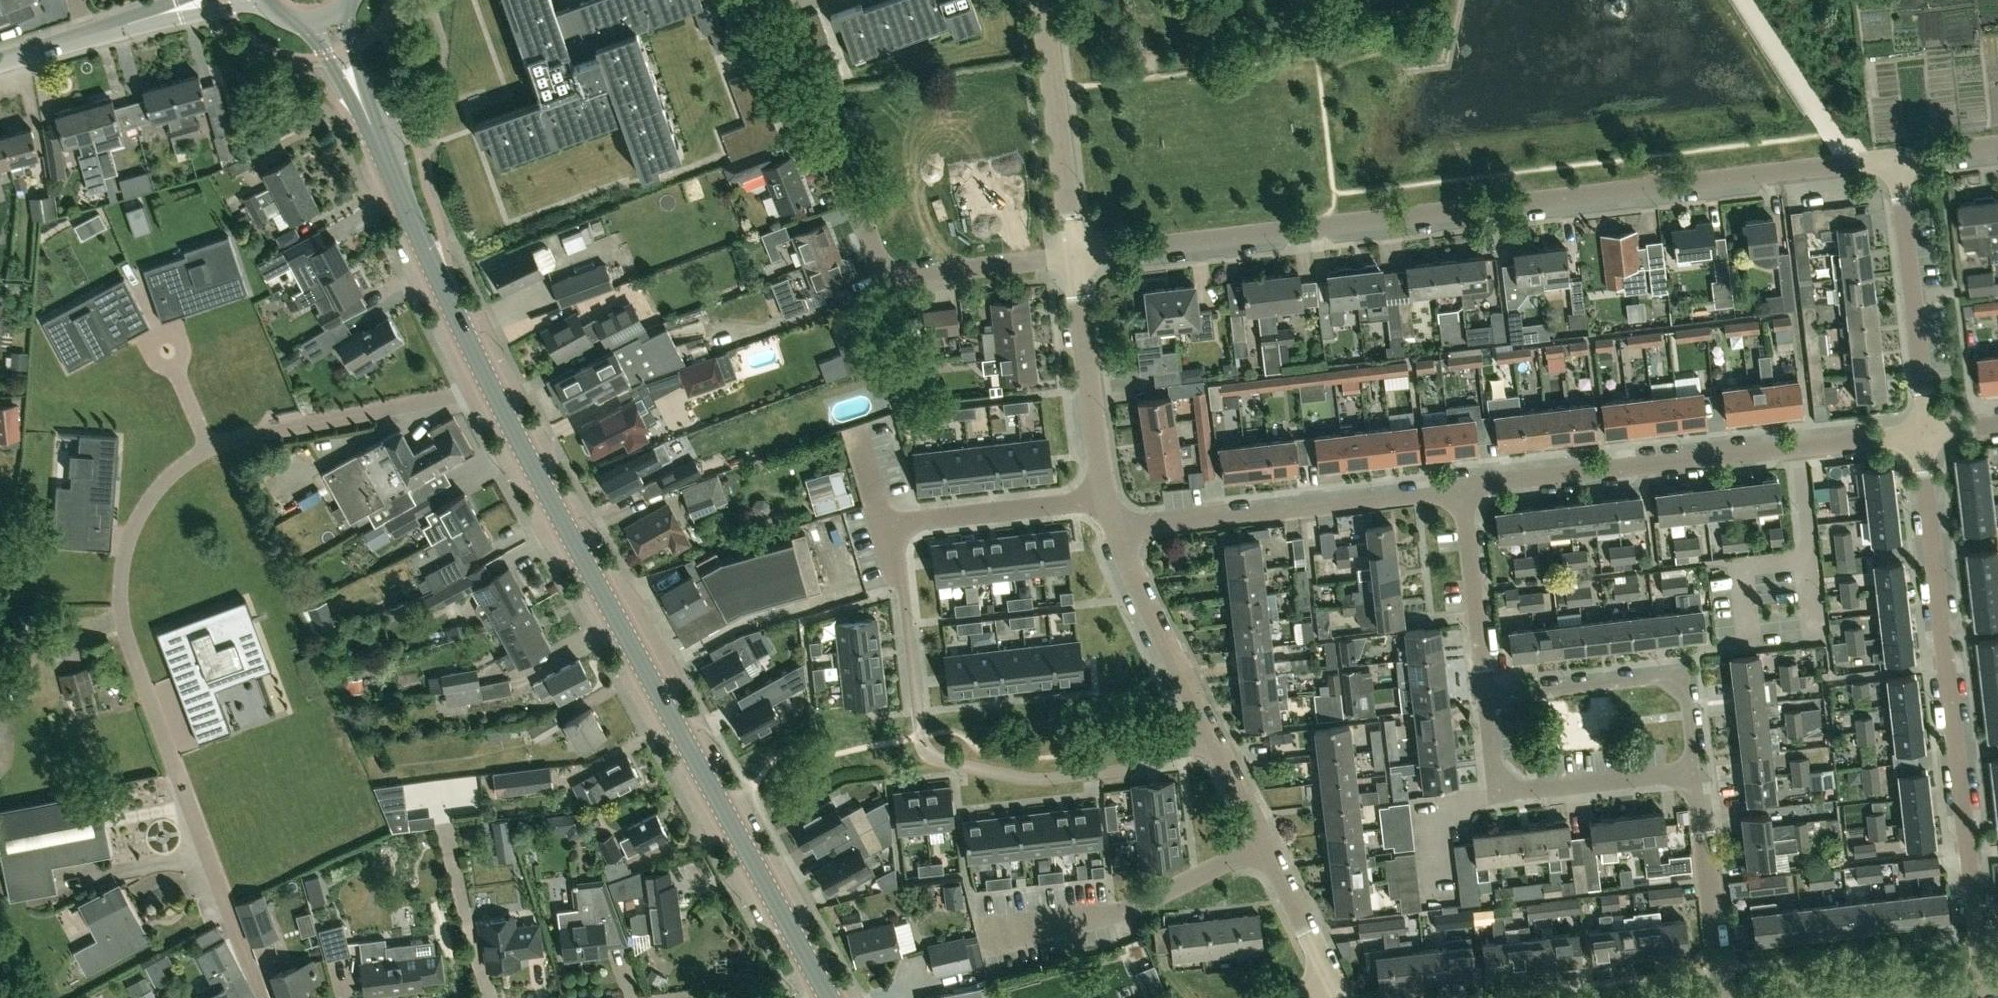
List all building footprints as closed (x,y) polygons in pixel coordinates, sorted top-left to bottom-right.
[(0,10),(0,28),(16,22),(10,7),(28,0),(0,0),(0,9),(0,10)] [(553,0),(507,0),(542,98),(475,123),(482,142),(489,139),(498,161),(620,117),(642,176),(661,169),(658,160),(681,152),(635,28),(693,7),(702,32),(710,30),(717,49),(734,43),(735,46),(747,41),(738,17),(735,18),(729,0),(586,0),(557,11),(553,0)] [(863,8),(861,3),(830,14),(834,25),(840,23),(852,57),(949,21),(954,34),(980,24),(971,0),(885,0),(863,8)] [(818,11),(809,15),(811,20),(820,17),(818,11)] [(809,15),(799,18),(801,24),(811,20),(809,15)] [(822,23),(820,17),(811,20),(813,26),(822,23)] [(813,26),(811,20),(801,24),(803,29),(813,26)] [(822,23),(813,26),(815,32),(824,28),(822,23)] [(815,32),(813,26),(803,29),(805,35),(815,32)] [(824,28),(815,32),(817,37),(826,34),(824,28)] [(815,32),(805,35),(807,40),(817,37),(815,32)] [(828,39),(826,34),(817,37),(819,43),(828,39)] [(819,43),(817,37),(807,40),(809,46),(819,43)] [(831,47),(822,51),(824,56),(833,53),(831,47)] [(822,51),(812,54),(814,60),(824,56),(822,51)] [(833,53),(824,56),(826,62),(835,59),(833,53)] [(824,56),(814,60),(816,65),(826,62),(824,56)] [(835,59),(826,62),(828,68),(837,64),(835,59)] [(826,62),(816,65),(819,71),(828,68),(826,62)] [(837,64),(828,68),(830,73),(839,70),(837,64)] [(830,73),(828,68),(819,71),(821,77),(830,73)] [(754,69),(745,73),(747,79),(757,75),(754,69)] [(839,70),(830,73),(832,79),(841,76),(839,70)] [(832,79),(830,73),(821,77),(823,82),(832,79)] [(172,82),(190,148),(201,145),(198,133),(200,133),(196,120),(195,120),(192,109),(207,104),(199,75),(172,82)] [(757,75),(747,79),(749,84),(759,81),(757,75)] [(731,85),(740,81),(738,76),(729,79),(731,85)] [(841,76),(832,79),(834,85),(843,81),(841,76)] [(834,85),(832,79),(823,82),(825,88),(834,85)] [(733,91),(742,87),(740,81),(731,85),(733,91)] [(759,81),(749,84),(751,90),(761,86),(759,81)] [(144,90),(152,120),(168,116),(171,128),(170,128),(177,152),(190,148),(172,82),(144,90)] [(761,86),(751,90),(754,96),(763,92),(761,86)] [(735,96),(744,93),(742,87),(733,91),(735,96)] [(763,92),(754,96),(756,101),(765,98),(763,92)] [(737,102),(747,98),(744,93),(735,96),(737,102)] [(86,107),(105,176),(117,173),(109,146),(124,142),(121,130),(122,130),(113,100),(109,101),(109,98),(106,97),(96,100),(95,102),(95,105),(86,107)] [(739,107),(749,104),(747,98),(737,102),(739,107)] [(765,98),(756,101),(758,107),(767,103),(765,98)] [(767,103),(758,107),(760,112),(769,109),(767,103)] [(739,107),(742,113),(751,109),(749,104),(739,107)] [(105,176),(86,107),(73,111),(73,108),(70,107),(60,110),(59,113),(59,115),(57,116),(66,146),(78,142),(81,153),(78,154),(87,185),(106,180),(105,176)] [(210,112),(216,136),(230,132),(231,132),(232,132),(231,127),(225,108),(210,112)] [(742,113),(744,119),(753,115),(751,109),(742,113)] [(769,109),(760,112),(762,118),(771,114),(769,109)] [(771,114),(762,118),(764,124),(774,120),(771,114)] [(744,119),(746,124),(749,123),(755,120),(753,115),(744,119)] [(755,120),(749,123),(753,132),(758,130),(755,120)] [(774,120),(764,124),(766,129),(776,126),(774,120)] [(746,124),(744,125),(747,134),(753,132),(749,123),(746,124)] [(744,125),(738,127),(742,136),(747,134),(744,125)] [(776,126),(766,129),(768,134),(768,135),(778,131),(776,126)] [(738,127),(733,129),(736,138),(742,136),(738,127)] [(12,164),(15,175),(23,173),(25,172),(22,161),(40,156),(32,129),(5,137),(12,164)] [(733,129),(727,131),(731,140),(736,138),(733,129)] [(727,131),(721,133),(725,142),(731,140),(727,131)] [(768,134),(766,135),(770,144),(781,140),(778,131),(768,135),(768,134)] [(221,158),(237,154),(231,132),(230,132),(216,136),(215,137),(221,158)] [(766,135),(761,137),(764,146),(770,144),(766,135)] [(12,164),(5,137),(0,138),(0,167),(12,164)] [(764,146),(761,137),(755,139),(759,148),(764,146)] [(759,148),(755,139),(750,141),(753,150),(759,148)] [(753,150),(750,141),(744,143),(748,152),(753,150)] [(748,152),(744,143),(739,145),(742,154),(748,152)] [(742,154),(739,145),(733,147),(737,157),(742,154)] [(51,177),(66,175),(61,146),(46,147),(51,177)] [(737,157),(733,147),(727,149),(731,159),(737,157)] [(767,149),(724,166),(730,182),(740,178),(742,181),(764,172),(780,210),(808,199),(791,155),(772,163),(767,149)] [(239,158),(226,165),(231,174),(251,166),(246,155),(239,158)] [(262,204),(278,196),(305,182),(291,156),(264,170),(271,185),(257,193),(255,191),(243,197),(250,211),(262,204)] [(41,161),(26,168),(34,186),(49,179),(41,161)] [(15,175),(19,188),(27,186),(23,173),(15,175)] [(278,196),(262,204),(269,216),(284,208),(291,221),(318,207),(305,182),(278,196)] [(1991,251),(1992,260),(1997,259),(1997,197),(1995,197),(1995,195),(1993,193),(1985,194),(1991,251)] [(1991,251),(1985,194),(1976,195),(1975,197),(1975,200),(1960,201),(1965,247),(1978,246),(1979,252),(1991,251)] [(135,237),(153,230),(144,204),(126,210),(135,237)] [(262,204),(250,211),(257,223),(269,216),(262,204)] [(1845,225),(1856,224),(1853,205),(1842,206),(1845,225)] [(1835,226),(1845,225),(1842,206),(1833,207),(1835,226)] [(1824,228),(1835,226),(1833,207),(1821,208),(1824,228)] [(1819,228),(1824,228),(1821,208),(1812,209),(1814,229),(1819,228)] [(1803,230),(1805,230),(1814,229),(1812,209),(1801,211),(1803,230)] [(1792,232),(1803,230),(1801,211),(1790,212),(1792,232)] [(106,225),(99,213),(87,219),(94,232),(106,225)] [(1778,253),(1773,217),(1745,220),(1749,252),(1749,255),(1753,260),(1759,263),(1766,265),(1776,264),(1782,310),(1794,309),(1787,251),(1778,253)] [(1690,260),(1716,257),(1711,221),(1697,223),(1697,227),(1672,230),(1675,258),(1690,256),(1690,260)] [(804,264),(837,251),(826,222),(793,235),(804,264)] [(1838,251),(1868,247),(1865,223),(1856,224),(1845,225),(1835,226),(1824,228),(1819,228),(1820,239),(1836,237),(1838,251)] [(582,224),(565,228),(568,247),(586,244),(582,224)] [(771,260),(781,256),(776,243),(790,238),(784,224),(760,234),(771,260)] [(282,249),(300,240),(293,226),(275,236),(282,249)] [(1795,256),(1808,255),(1805,230),(1803,230),(1792,232),(1795,256)] [(1639,268),(1637,247),(1635,232),(1600,235),(1606,287),(1623,286),(1624,292),(1646,290),(1643,268),(1639,268)] [(146,269),(144,269),(154,298),(177,291),(184,314),(205,307),(202,297),(245,283),(229,235),(227,236),(228,241),(215,245),(216,250),(203,254),(204,259),(190,264),(189,259),(147,273),(146,269)] [(308,254),(314,266),(296,276),(303,289),(311,285),(349,265),(335,239),(308,254)] [(300,240),(282,249),(258,262),(264,273),(306,251),(300,240)] [(1644,263),(1665,262),(1664,241),(1643,242),(1644,263)] [(493,270),(491,275),(494,281),(499,282),(503,291),(541,273),(540,272),(553,266),(555,260),(548,249),(543,246),(531,252),(530,251),(493,269),(493,270)] [(1540,249),(1543,278),(1570,275),(1566,246),(1540,249)] [(1833,277),(1871,273),(1868,247),(1838,251),(1838,252),(1830,252),(1831,263),(1833,277)] [(1542,278),(1543,278),(1540,249),(1513,252),(1514,263),(1501,264),(1506,307),(1516,305),(1528,290),(1543,289),(1542,278)] [(837,251),(804,264),(816,294),(849,281),(847,275),(851,268),(847,258),(839,256),(837,251)] [(1458,258),(1464,306),(1474,305),(1473,295),(1485,294),(1488,292),(1491,290),(1492,287),(1493,283),(1492,276),(1487,277),(1484,255),(1458,258)] [(1798,281),(1811,280),(1808,255),(1795,256),(1798,281)] [(1462,306),(1464,306),(1458,258),(1432,261),(1435,291),(1460,288),(1462,306)] [(1730,285),(1727,260),(1714,260),(1718,286),(1730,285)] [(1409,293),(1435,291),(1432,261),(1406,264),(1409,293)] [(550,282),(559,307),(613,286),(605,262),(550,282)] [(1402,335),(1398,299),(1386,301),(1385,295),(1384,296),(1381,267),(1379,267),(1379,266),(1376,263),(1366,264),(1364,267),(1364,269),(1354,270),(1360,318),(1387,315),(1389,337),(1402,335)] [(328,292),(335,306),(363,291),(349,265),(311,285),(303,289),(286,298),(292,310),(304,304),(304,305),(328,292)] [(1360,318),(1354,270),(1354,267),(1352,265),(1339,267),(1337,269),(1338,272),(1328,273),(1330,298),(1318,299),(1322,336),(1334,335),(1332,321),(1342,320),(1344,318),(1342,301),(1357,300),(1359,318),(1360,318)] [(1664,266),(1649,267),(1652,293),(1667,291),(1664,266)] [(1996,295),(1995,287),(1993,270),(1967,273),(1970,296),(1996,293),(1995,295),(1996,295)] [(1270,274),(1274,308),(1302,305),(1298,271),(1270,274)] [(1836,301),(1874,296),(1871,273),(1833,277),(1834,287),(1832,287),(1834,301),(1836,301)] [(1274,308),(1270,274),(1242,277),(1246,311),(1258,310),(1262,346),(1264,346),(1267,372),(1282,370),(1279,344),(1277,328),(1276,328),(1274,308)] [(795,297),(787,276),(771,282),(781,307),(784,317),(808,308),(804,296),(795,297)] [(125,277),(123,278),(126,283),(87,303),(90,307),(62,322),(60,317),(47,324),(45,320),(43,320),(69,369),(82,362),(79,358),(92,351),(95,358),(97,357),(91,346),(106,338),(112,349),(113,348),(111,344),(128,336),(118,316),(139,305),(125,277)] [(1572,312),(1584,310),(1580,278),(1568,280),(1572,312)] [(1800,305),(1813,304),(1811,280),(1798,281),(1800,305)] [(1169,286),(1174,327),(1189,325),(1190,338),(1214,335),(1211,308),(1197,310),(1195,293),(1194,283),(1178,285),(1169,286)] [(1174,327),(1169,286),(1160,287),(1144,289),(1145,299),(1146,299),(1149,328),(1135,330),(1140,373),(1153,372),(1154,384),(1180,381),(1178,367),(1177,368),(1175,350),(1162,351),(1159,328),(1174,327)] [(1755,312),(1773,310),(1770,286),(1753,288),(1755,312)] [(1838,311),(1845,311),(1846,324),(1877,321),(1874,296),(1836,301),(1838,311)] [(993,329),(1030,325),(1027,297),(990,302),(993,329)] [(1398,299),(1402,335),(1413,334),(1410,298),(1398,299)] [(591,340),(600,335),(607,349),(646,328),(631,300),(582,325),(576,313),(544,331),(560,359),(592,342),(591,340)] [(1973,303),(1975,315),(1997,312),(1997,300),(1973,303)] [(1803,329),(1816,328),(1813,304),(1800,305),(1803,329)] [(945,307),(948,333),(960,332),(956,306),(945,307)] [(336,307),(319,317),(325,329),(326,328),(343,319),(336,307)] [(937,334),(948,333),(945,307),(934,309),(937,334)] [(927,336),(937,334),(934,309),(923,310),(927,336)] [(1438,321),(1458,318),(1457,309),(1436,311),(1438,321)] [(1493,341),(1505,339),(1502,311),(1490,312),(1493,341)] [(1247,352),(1245,341),(1242,312),(1229,313),(1233,342),(1234,354),(1247,352)] [(1520,323),(1519,313),(1507,314),(1511,342),(1548,338),(1547,320),(1520,323)] [(1791,328),(1790,328),(1789,315),(1771,317),(1773,330),(1775,330),(1776,342),(1792,340),(1791,328)] [(402,340),(388,317),(363,332),(362,330),(337,345),(348,364),(369,351),(373,357),(402,340)] [(1740,321),(1741,334),(1758,331),(1756,319),(1740,321)] [(1724,336),(1741,334),(1740,321),(1723,323),(1724,336)] [(1849,349),(1880,346),(1877,321),(1846,324),(1847,325),(1839,325),(1840,332),(1843,335),(1848,335),(1849,349)] [(997,356),(1034,351),(1030,325),(993,329),(997,356)] [(1676,341),(1693,339),(1710,337),(1708,325),(1674,329),(1676,341)] [(686,361),(667,326),(642,340),(639,335),(611,349),(609,357),(598,363),(596,359),(557,380),(574,412),(632,381),(686,361)] [(1277,328),(1279,344),(1293,342),(1291,326),(1277,328)] [(325,329),(302,343),(312,360),(337,345),(326,328),(325,329)] [(1806,354),(1819,353),(1830,352),(1827,332),(1817,333),(1816,328),(1803,329),(1806,354)] [(1642,333),(1644,345),(1661,343),(1659,331),(1642,333)] [(1627,347),(1644,345),(1642,333),(1625,335),(1627,347)] [(1595,351),(1612,349),(1611,336),(1593,338),(1595,351)] [(1569,354),(1587,352),(1585,339),(1568,341),(1569,354)] [(1545,357),(1562,355),(1561,342),(1543,344),(1545,357)] [(1512,348),(1513,360),(1530,358),(1528,346),(1512,348)] [(1852,373),(1883,370),(1880,346),(1849,349),(1841,350),(1842,361),(1851,360),(1852,373)] [(1496,363),(1513,360),(1512,348),(1494,350),(1496,363)] [(1034,351),(997,356),(997,357),(981,359),(983,373),(999,371),(1000,384),(1037,379),(1034,351)] [(1465,354),(1467,366),(1482,365),(1480,352),(1465,354)] [(1809,378),(1822,377),(1819,353),(1806,354),(1809,378)] [(725,381),(715,354),(678,367),(688,395),(725,381)] [(1448,368),(1467,366),(1465,354),(1446,356),(1448,368)] [(1769,382),(1773,381),(1769,354),(1758,355),(1761,382),(1745,384),(1749,416),(1772,413),(1769,382)] [(1997,388),(1997,355),(1981,357),(1985,390),(1997,388)] [(1416,372),(1433,370),(1432,358),(1415,360),(1416,372)] [(1383,375),(1407,373),(1406,361),(1382,364),(1383,375)] [(1383,375),(1382,364),(1358,367),(1359,378),(1383,375)] [(1359,378),(1358,367),(1334,370),(1335,381),(1342,380),(1358,378),(1359,378)] [(1334,370),(1296,374),(1297,385),(1312,384),(1335,381),(1334,370)] [(1883,370),(1852,373),(1855,398),(1886,395),(1883,370)] [(1286,387),(1284,376),(1260,378),(1261,390),(1286,387)] [(1814,418),(1826,417),(1822,377),(1809,378),(1812,404),(1814,418)] [(1261,390),(1260,378),(1236,381),(1237,392),(1261,390)] [(1194,415),(1207,413),(1204,392),(1203,392),(1202,379),(1190,381),(1192,393),(1194,415)] [(1797,379),(1773,381),(1769,382),(1772,413),(1801,410),(1797,379)] [(1237,392),(1236,381),(1219,383),(1221,394),(1237,392)] [(1210,408),(1222,406),(1221,394),(1219,383),(1207,384),(1210,408)] [(1749,416),(1745,384),(1722,387),(1726,419),(1749,416)] [(1676,392),(1679,424),(1704,421),(1700,390),(1676,392)] [(1679,424),(1676,392),(1651,395),(1655,427),(1679,424)] [(1142,424),(1174,418),(1170,394),(1138,399),(1142,424)] [(1493,396),(1496,414),(1495,414),(1498,445),(1523,442),(1519,411),(1507,412),(1505,394),(1493,396)] [(1626,398),(1630,430),(1655,427),(1651,395),(1626,398)] [(647,407),(641,397),(634,400),(633,397),(579,426),(585,437),(584,444),(587,450),(593,452),(594,454),(625,438),(629,445),(645,437),(641,429),(648,426),(640,411),(647,407)] [(1605,433),(1630,430),(1626,398),(1602,401),(1605,433)] [(1015,400),(1016,411),(1029,410),(1028,399),(1015,400)] [(1016,411),(1015,400),(1003,402),(1004,413),(1016,411)] [(1446,406),(1451,450),(1477,447),(1474,418),(1481,417),(1479,402),(1446,406)] [(1568,405),(1572,436),(1596,433),(1593,402),(1568,405)] [(19,437),(20,437),(17,403),(0,405),(0,439),(2,439),(3,446),(19,445),(19,437)] [(975,405),(963,406),(964,417),(976,415),(975,405)] [(1547,439),(1572,436),(1568,405),(1543,408),(1547,439)] [(964,417),(963,406),(951,408),(952,418),(964,417)] [(1523,442),(1547,439),(1543,408),(1519,411),(1523,442)] [(936,409),(924,411),(925,422),(938,420),(936,409)] [(1197,440),(1209,438),(1207,413),(1194,415),(1197,440)] [(349,520),(367,510),(375,525),(381,521),(385,520),(430,495),(428,493),(435,490),(429,479),(438,473),(436,470),(461,457),(461,458),(471,452),(452,417),(442,422),(441,421),(428,429),(432,436),(410,448),(399,428),(322,470),(341,505),(332,510),(338,521),(347,516),(349,520)] [(1146,448),(1178,443),(1174,418),(1142,424),(1146,448)] [(1426,453),(1451,450),(1447,419),(1423,422),(1426,453)] [(1368,460),(1365,429),(1351,430),(1350,423),(1339,424),(1340,431),(1344,463),(1368,460)] [(1389,426),(1392,457),(1417,455),(1414,423),(1389,426)] [(1368,460),(1392,457),(1389,426),(1365,429),(1368,460)] [(902,428),(881,433),(896,498),(918,493),(902,428)] [(1344,463),(1340,431),(1314,434),(1318,466),(1344,463)] [(110,500),(98,499),(100,476),(118,478),(120,457),(119,457),(120,437),(90,435),(90,437),(91,437),(89,454),(71,452),(71,454),(79,455),(78,473),(70,472),(69,474),(72,474),(70,496),(60,496),(58,522),(63,522),(62,540),(80,542),(80,548),(86,548),(88,524),(108,526),(110,500)] [(1270,471),(1296,468),(1293,437),(1267,440),(1270,471)] [(1046,438),(1020,441),(1024,481),(1053,478),(1050,454),(1049,454),(1047,438),(1046,438)] [(1209,438),(1197,440),(1202,478),(1214,476),(1209,438)] [(1246,474),(1270,471),(1267,440),(1243,443),(1246,474)] [(1024,481),(1020,441),(994,444),(998,484),(1024,481)] [(1189,441),(1178,443),(1146,448),(1150,473),(1182,468),(1180,454),(1191,453),(1189,441)] [(640,472),(661,461),(671,456),(664,442),(633,458),(632,457),(601,472),(614,498),(645,483),(640,472)] [(1221,477),(1246,474),(1243,443),(1218,445),(1221,477)] [(998,484),(994,444),(967,447),(972,487),(998,484)] [(967,447),(941,450),(946,490),(972,487),(967,447)] [(919,493),(946,490),(941,450),(914,453),(919,493)] [(1961,482),(1992,479),(1989,455),(1958,458),(1961,482)] [(700,468),(695,457),(659,475),(666,489),(702,471),(704,476),(722,468),(718,460),(700,468)] [(818,515),(856,504),(845,464),(807,474),(818,515)] [(1865,493),(1893,490),(1890,466),(1863,469),(1865,493)] [(745,467),(724,472),(728,486),(749,480),(745,467)] [(692,518),(716,509),(715,504),(727,500),(717,473),(679,487),(684,499),(692,518)] [(1777,479),(1751,482),(1754,509),(1780,506),(1777,479)] [(1995,503),(1995,502),(1992,479),(1961,482),(1964,506),(1995,503)] [(1730,511),(1754,509),(1751,482),(1727,484),(1730,511)] [(1707,514),(1730,511),(1727,484),(1704,487),(1707,514)] [(1827,485),(1828,498),(1846,496),(1844,484),(1827,485)] [(1684,516),(1707,514),(1704,487),(1681,489),(1684,516)] [(1659,519),(1684,516),(1681,489),(1656,492),(1659,519)] [(442,535),(477,515),(464,490),(435,506),(436,508),(428,513),(442,535)] [(1868,517),(1896,514),(1893,490),(1865,493),(1868,517)] [(1616,497),(1619,524),(1643,522),(1640,494),(1616,497)] [(434,503),(430,495),(385,520),(394,537),(421,522),(416,513),(434,503)] [(1846,496),(1828,498),(1830,511),(1848,509),(1846,496)] [(1595,527),(1619,524),(1616,497),(1592,500),(1595,527)] [(1572,529),(1595,527),(1592,500),(1569,502),(1572,529)] [(1548,532),(1572,529),(1569,502),(1545,505),(1548,532)] [(1995,502),(1995,503),(1964,506),(1966,531),(1997,527),(1996,514),(1997,514),(1997,502),(1995,502)] [(642,555),(672,539),(678,549),(690,543),(669,504),(627,527),(642,555)] [(1546,532),(1548,532),(1545,505),(1521,508),(1524,535),(1535,533),(1537,552),(1541,553),(1549,552),(1546,532)] [(1500,537),(1524,535),(1521,508),(1497,510),(1500,537)] [(1868,517),(1871,542),(1899,539),(1896,514),(1868,517)] [(477,515),(442,535),(434,539),(440,550),(450,544),(458,558),(491,540),(477,515)] [(375,525),(363,531),(372,549),(391,538),(388,534),(381,521),(375,525)] [(1349,552),(1369,549),(1395,547),(1392,521),(1366,524),(1368,538),(1352,540),(1352,541),(1334,543),(1333,531),(1319,532),(1322,555),(1349,552)] [(1783,543),(1780,526),(1767,527),(1770,545),(1783,543)] [(1043,572),(1070,569),(1068,553),(1069,553),(1069,551),(1067,529),(1038,532),(1043,572)] [(1732,531),(1735,549),(1747,547),(1745,530),(1732,531)] [(1722,550),(1735,549),(1732,531),(1720,533),(1722,550)] [(1834,546),(1851,543),(1850,531),(1832,533),(1834,546)] [(655,593),(684,644),(738,614),(808,594),(822,590),(805,532),(718,557),(715,551),(695,562),(702,576),(694,580),(690,573),(655,593)] [(1043,572),(1038,532),(1012,535),(1017,575),(1043,572)] [(1687,536),(1688,552),(1700,550),(1698,534),(1687,536)] [(1012,535),(986,538),(990,578),(1017,575),(1012,535)] [(1294,565),(1305,563),(1301,536),(1291,537),(1294,565)] [(1676,553),(1688,552),(1687,536),(1674,537),(1676,553)] [(959,541),(964,581),(990,578),(986,538),(959,541)] [(1263,556),(1259,557),(1257,538),(1237,541),(1237,542),(1222,544),(1226,571),(1260,566),(1264,566),(1263,556)] [(938,584),(964,581),(959,541),(931,544),(934,568),(935,568),(937,584),(938,584)] [(1622,562),(1634,561),(1632,543),(1620,544),(1622,562)] [(1851,543),(1834,546),(1835,558),(1853,556),(1851,543)] [(1623,569),(1622,562),(1620,544),(1607,546),(1610,564),(1612,564),(1612,570),(1623,569)] [(1358,575),(1398,571),(1395,547),(1369,549),(1371,566),(1357,568),(1358,575)] [(1572,550),(1576,581),(1580,580),(1579,573),(1576,573),(1575,568),(1587,566),(1585,548),(1572,550)] [(1972,577),(1997,574),(1997,548),(1969,552),(1972,577)] [(1572,582),(1576,581),(1572,550),(1560,551),(1562,569),(1563,569),(1564,575),(1571,574),(1572,582)] [(1349,552),(1322,555),(1322,556),(1326,555),(1327,565),(1350,562),(1349,552)] [(1527,556),(1529,571),(1540,569),(1538,554),(1527,556)] [(1517,572),(1529,571),(1527,556),(1515,557),(1517,572)] [(449,560),(425,573),(434,590),(458,576),(449,560)] [(1876,588),(1904,585),(1901,561),(1874,565),(1876,588)] [(1263,593),(1261,578),(1266,577),(1264,566),(1260,566),(1226,571),(1229,597),(1263,593)] [(496,625),(527,608),(507,569),(475,587),(482,600),(477,603),(476,607),(488,629),(496,625)] [(1297,588),(1307,587),(1305,569),(1295,569),(1297,588)] [(1340,602),(1401,595),(1398,571),(1358,575),(1359,589),(1351,589),(1351,591),(1339,593),(1340,602)] [(1672,575),(1674,593),(1686,591),(1684,573),(1672,575)] [(429,612),(437,608),(472,589),(464,574),(429,593),(421,597),(429,612)] [(1997,598),(1997,574),(1972,577),(1975,601),(1997,598)] [(1662,594),(1674,593),(1672,575),(1659,576),(1662,594)] [(1624,580),(1626,598),(1639,597),(1637,579),(1624,580)] [(1838,581),(1840,593),(1857,591),(1856,579),(1838,581)] [(1614,600),(1626,598),(1624,580),(1612,582),(1614,600)] [(1576,586),(1578,604),(1591,603),(1589,585),(1576,586)] [(1879,612),(1907,609),(1904,585),(1876,588),(1879,612)] [(1496,591),(1497,604),(1505,603),(1505,606),(1518,604),(1516,586),(1504,588),(1504,590),(1496,591)] [(1567,605),(1578,604),(1576,586),(1564,587),(1567,605)] [(1307,587),(1297,588),(1299,609),(1310,608),(1307,587)] [(1061,603),(1074,601),(1072,590),(1060,591),(1061,603)] [(1531,592),(1532,608),(1544,606),(1542,590),(1531,592)] [(1263,593),(1229,597),(1232,623),(1266,619),(1270,618),(1269,608),(1277,607),(1275,591),(1263,593)] [(1857,591),(1840,593),(1839,593),(1841,606),(1859,604),(1857,591)] [(1520,609),(1532,608),(1531,592),(1518,593),(1520,609)] [(1031,595),(1019,596),(1020,607),(1032,606),(1031,595)] [(1401,595),(1340,602),(1342,615),(1356,613),(1361,624),(1405,620),(1401,595)] [(1008,608),(1020,607),(1019,596),(1007,598),(1008,608)] [(1975,601),(1977,625),(1997,623),(1997,598),(1975,601)] [(215,700),(207,677),(262,656),(249,620),(252,618),(245,599),(243,600),(245,604),(205,619),(209,628),(163,645),(171,669),(175,668),(190,709),(215,700)] [(966,602),(968,613),(980,612),(979,601),(966,602)] [(968,613),(966,602),(954,603),(955,615),(968,613)] [(315,608),(320,628),(338,623),(332,603),(315,608)] [(527,608),(496,625),(509,650),(495,658),(502,672),(548,647),(527,608)] [(1076,619),(1074,608),(1062,610),(1063,621),(1076,619)] [(1677,611),(1680,638),(1704,635),(1701,608),(1677,611)] [(1882,636),(1909,633),(1907,609),(1879,612),(1882,636)] [(1656,641),(1680,638),(1677,611),(1653,613),(1656,641)] [(34,645),(35,614),(14,612),(13,643),(34,645)] [(1021,614),(1022,625),(1035,624),(1033,613),(1021,614)] [(1633,643),(1656,641),(1653,613),(1629,616),(1633,643)] [(1010,626),(1022,625),(1021,614),(1009,616),(1010,626)] [(1609,646),(1633,643),(1629,616),(1606,619),(1609,646)] [(1269,644),(1267,629),(1272,629),(1270,618),(1266,619),(1232,623),(1235,649),(1269,644)] [(836,623),(839,650),(879,646),(876,619),(836,623)] [(981,619),(969,620),(970,632),(982,630),(981,619)] [(1585,649),(1609,646),(1606,619),(1582,621),(1585,649)] [(970,632),(969,620),(956,622),(957,633),(970,632)] [(1303,641),(1314,640),(1311,620),(1301,621),(1303,641)] [(1561,651),(1585,649),(1582,621),(1558,624),(1561,651)] [(1538,654),(1561,651),(1558,624),(1534,626),(1538,654)] [(1399,657),(1443,652),(1440,626),(1422,628),(1422,627),(1405,629),(1407,647),(1398,648),(1399,657)] [(1514,657),(1538,654),(1534,626),(1511,629),(1514,657)] [(1845,641),(1862,639),(1861,626),(1843,628),(1845,640),(1845,641)] [(771,649),(759,628),(741,633),(729,640),(735,650),(704,668),(718,692),(750,674),(744,664),(771,649)] [(1909,633),(1882,636),(1884,650),(1871,651),(1873,661),(1885,659),(1885,660),(1912,657),(1909,633)] [(1340,659),(1351,658),(1349,638),(1338,639),(1340,659)] [(1845,641),(1845,640),(1831,641),(1834,663),(1848,661),(1847,653),(1864,652),(1862,639),(1845,641)] [(1997,663),(1997,639),(1979,641),(1982,664),(1997,663)] [(65,699),(95,690),(93,684),(119,676),(107,640),(82,648),(88,666),(58,675),(65,699)] [(809,641),(810,653),(821,652),(820,640),(809,641)] [(1079,647),(1078,640),(1051,643),(1055,684),(1084,680),(1081,656),(1080,657),(1079,647)] [(1326,667),(1336,665),(1333,640),(1323,641),(1324,654),(1326,667)] [(1055,684),(1051,643),(1025,646),(1029,687),(1055,684)] [(1238,674),(1272,670),(1272,672),(1290,670),(1289,658),(1271,660),(1269,644),(1235,649),(1238,674)] [(839,650),(842,677),(882,672),(879,646),(839,650)] [(1003,690),(1029,687),(1025,646),(998,649),(1003,690)] [(972,652),(977,693),(1003,690),(998,649),(972,652)] [(948,696),(977,693),(972,652),(945,655),(947,672),(945,672),(948,696)] [(1412,682),(1446,678),(1443,652),(1399,657),(1399,658),(1396,658),(1397,669),(1410,668),(1412,682)] [(1734,681),(1761,678),(1758,654),(1731,657),(1734,681)] [(557,700),(590,683),(577,659),(545,675),(546,676),(532,683),(539,697),(553,690),(557,700)] [(1779,676),(1797,674),(1795,662),(1777,664),(1779,676)] [(1997,686),(1997,663),(1982,664),(1984,688),(1997,686)] [(813,680),(825,679),(823,666),(812,668),(813,680)] [(476,667),(441,674),(444,690),(479,683),(476,667)] [(1275,696),(1272,672),(1272,670),(1238,674),(1241,700),(1275,696)] [(1344,690),(1355,689),(1372,687),(1370,670),(1353,672),(1353,670),(1342,671),(1344,690)] [(744,740),(782,719),(772,702),(794,690),(783,672),(737,698),(743,709),(731,716),(744,740)] [(882,672),(842,677),(845,704),(875,700),(875,704),(886,702),(882,672)] [(1329,692),(1339,691),(1337,672),(1327,673),(1329,692)] [(1797,674),(1779,676),(1780,689),(1798,687),(1797,674)] [(1890,703),(1917,699),(1914,675),(1887,678),(1890,703)] [(508,678),(479,683),(482,698),(511,693),(508,678)] [(1414,708),(1449,704),(1446,678),(1412,682),(1413,697),(1400,699),(1401,711),(1415,709),(1414,708)] [(1764,703),(1764,702),(1761,678),(1734,681),(1737,706),(1764,703)] [(825,679),(813,680),(815,692),(826,691),(825,679)] [(1851,695),(1869,693),(1867,680),(1849,683),(1851,695)] [(1997,712),(1997,686),(1984,688),(1987,713),(1997,712)] [(1358,710),(1355,689),(1344,690),(1346,712),(1358,710)] [(1342,711),(1339,691),(1329,692),(1332,719),(1343,718),(1342,711)] [(1279,724),(1277,707),(1288,706),(1287,695),(1275,696),(1241,700),(1244,726),(1259,724),(1259,726),(1279,724)] [(1893,726),(1920,723),(1917,699),(1890,703),(1893,726)] [(1740,730),(1767,727),(1765,713),(1777,712),(1776,700),(1764,702),(1764,703),(1737,706),(1740,730)] [(1449,704),(1414,708),(1415,709),(1417,734),(1452,730),(1449,704)] [(1787,724),(1820,721),(1818,707),(1801,709),(1801,711),(1785,713),(1787,724)] [(579,748),(604,733),(589,708),(564,723),(579,748)] [(1997,737),(1997,712),(1987,713),(1990,738),(1997,737)] [(535,741),(559,726),(552,714),(528,728),(535,741)] [(1855,731),(1873,729),(1872,717),(1854,719),(1854,720),(1844,721),(1845,732),(1855,731)] [(1385,738),(1396,736),(1394,718),(1383,719),(1385,738)] [(1820,721),(1787,724),(1788,737),(1821,733),(1820,721)] [(1893,726),(1895,749),(1922,746),(1920,723),(1893,726)] [(1316,755),(1351,751),(1348,724),(1329,726),(1329,727),(1313,729),(1316,755)] [(1742,754),(1769,751),(1767,727),(1740,730),(1742,754)] [(1371,748),(1382,747),(1380,728),(1369,729),(1371,748)] [(1873,729),(1855,731),(1857,744),(1875,741),(1873,729)] [(1420,759),(1455,755),(1452,730),(1417,734),(1419,751),(1414,752),(1415,761),(1420,760),(1420,759)] [(1396,736),(1385,738),(1388,758),(1398,757),(1396,736)] [(1382,747),(1371,748),(1374,769),(1384,767),(1382,747)] [(1319,781),(1354,777),(1351,751),(1316,755),(1319,781)] [(1745,777),(1772,774),(1769,751),(1742,754),(1745,777)] [(601,776),(584,785),(591,799),(608,790),(610,793),(639,778),(627,755),(598,770),(601,776)] [(1455,755),(1420,759),(1420,760),(1415,761),(1417,771),(1422,771),(1423,787),(1442,785),(1442,784),(1458,782),(1455,755)] [(1791,772),(1808,770),(1806,758),(1790,760),(1791,772)] [(495,795),(552,788),(549,765),(493,772),(495,795)] [(1861,779),(1879,777),(1877,765),(1860,766),(1861,779)] [(1832,768),(1820,769),(1822,787),(1834,785),(1832,768)] [(1925,768),(1898,771),(1901,798),(1928,795),(1925,768)] [(1400,769),(1389,770),(1392,799),(1408,798),(1406,788),(1402,789),(1400,769)] [(1808,770),(1791,772),(1793,784),(1809,782),(1808,770)] [(1772,774),(1745,777),(1748,802),(1775,799),(1772,774)] [(1362,802),(1388,799),(1385,779),(1376,780),(1377,789),(1356,791),(1354,777),(1319,781),(1322,807),(1362,802)] [(1879,777),(1861,779),(1862,792),(1880,789),(1879,777)] [(1132,787),(1135,813),(1175,808),(1172,780),(1148,782),(1148,784),(1132,786),(1132,787)] [(922,789),(927,830),(953,827),(951,810),(953,810),(950,786),(922,789)] [(899,833),(927,830),(922,789),(894,792),(899,833)] [(54,891),(49,863),(108,852),(97,792),(0,810),(0,840),(11,899),(54,891)] [(1904,822),(1931,819),(1928,795),(1901,798),(1904,822)] [(834,845),(889,815),(887,798),(865,810),(862,804),(841,815),(831,798),(806,812),(808,816),(792,825),(805,848),(828,835),(834,845)] [(1390,815),(1410,812),(1409,801),(1388,803),(1388,805),(1390,815)] [(1363,812),(1362,802),(1322,807),(1325,833),(1360,828),(1359,813),(1363,812)] [(1104,804),(1105,816),(1116,815),(1115,803),(1104,804)] [(406,805),(382,808),(392,831),(409,829),(408,817),(406,805)] [(1391,824),(1390,815),(1388,805),(1378,806),(1380,826),(1391,824)] [(1070,809),(1074,849),(1101,846),(1097,806),(1070,809)] [(1770,809),(1771,820),(1793,817),(1792,806),(1770,809)] [(1175,808),(1135,813),(1138,839),(1178,835),(1175,808)] [(1044,812),(1048,852),(1074,849),(1070,809),(1044,812)] [(548,815),(550,831),(568,829),(569,837),(584,835),(582,815),(581,811),(580,811),(548,815)] [(1017,815),(1022,855),(1048,852),(1044,812),(1017,815)] [(1391,826),(1411,823),(1410,812),(1390,815),(1391,824),(1391,826)] [(1639,815),(1643,852),(1644,864),(1646,875),(1669,873),(1669,872),(1691,870),(1689,853),(1668,855),(1668,860),(1659,861),(1656,840),(1666,839),(1663,812),(1639,815)] [(1867,826),(1884,825),(1883,812),(1865,814),(1867,826)] [(638,850),(667,835),(656,813),(627,828),(631,834),(619,840),(627,854),(637,849),(638,850)] [(1744,841),(1807,833),(1806,821),(1770,826),(1768,814),(1741,817),(1744,841)] [(863,856),(892,840),(889,815),(834,845),(840,856),(817,869),(830,892),(845,883),(848,887),(873,873),(863,856)] [(996,858),(1022,855),(1017,815),(991,818),(996,858)] [(1116,815),(1105,816),(1107,829),(1118,827),(1116,815)] [(1632,853),(1643,852),(1639,815),(1613,818),(1616,845),(1630,844),(1632,853)] [(964,821),(969,861),(996,858),(991,818),(964,821)] [(1616,845),(1613,818),(1588,821),(1592,848),(1599,847),(1601,860),(1617,859),(1616,845)] [(1838,830),(1837,818),(1825,819),(1827,831),(1838,830)] [(498,861),(514,859),(508,819),(493,821),(498,861)] [(1551,880),(1553,895),(1561,894),(1558,868),(1561,868),(1559,853),(1571,852),(1568,823),(1567,820),(1565,819),(1555,820),(1553,822),(1553,824),(1545,825),(1548,854),(1551,880)] [(1931,819),(1904,822),(1907,846),(1934,843),(1931,819)] [(1392,837),(1412,834),(1411,823),(1391,826),(1392,837)] [(1393,845),(1392,837),(1391,826),(1391,824),(1380,826),(1383,846),(1393,845)] [(1525,871),(1536,869),(1535,856),(1548,854),(1545,825),(1521,828),(1525,871)] [(1884,825),(1867,826),(1868,839),(1885,837),(1884,825)] [(1328,858),(1363,854),(1360,828),(1325,833),(1328,858)] [(1525,871),(1521,828),(1497,831),(1500,860),(1523,857),(1525,871)] [(1487,861),(1500,860),(1497,831),(1473,834),(1473,842),(1475,854),(1476,866),(1478,879),(1489,878),(1487,861)] [(1807,833),(1744,841),(1747,865),(1774,862),(1773,851),(1809,846),(1807,833)] [(1392,837),(1393,845),(1393,849),(1414,847),(1412,834),(1392,837)] [(607,880),(627,873),(620,855),(621,854),(611,835),(597,842),(607,861),(601,862),(607,880)] [(1178,835),(1138,839),(1141,866),(1181,862),(1178,835)] [(1854,856),(1874,854),(1873,841),(1852,844),(1854,856)] [(1455,857),(1475,854),(1473,842),(1453,844),(1455,857)] [(1395,865),(1415,863),(1414,851),(1394,853),(1394,857),(1395,865)] [(1374,852),(1363,854),(1328,858),(1331,884),(1366,880),(1365,864),(1376,863),(1374,852)] [(1456,869),(1476,866),(1475,854),(1455,857),(1456,869)] [(1584,855),(1588,889),(1599,888),(1595,854),(1584,855)] [(1575,891),(1588,889),(1584,855),(1583,855),(1584,862),(1571,863),(1575,891)] [(1939,871),(1938,855),(1927,856),(1927,857),(1929,872),(1939,871)] [(1110,857),(1111,870),(1123,868),(1121,856),(1110,857)] [(1929,872),(1927,857),(1927,856),(1916,858),(1917,874),(1929,872)] [(1396,876),(1395,865),(1394,857),(1384,857),(1387,877),(1396,876)] [(1904,875),(1917,874),(1916,858),(1902,859),(1904,875)] [(930,863),(931,874),(944,872),(942,862),(930,863)] [(918,864),(919,875),(931,874),(930,863),(918,864)] [(1397,877),(1417,875),(1415,863),(1395,865),(1396,876),(1397,877)] [(1868,864),(1869,878),(1880,877),(1879,863),(1868,864)] [(1105,875),(1103,864),(1091,865),(1092,876),(1105,875)] [(1858,880),(1869,878),(1868,864),(1856,865),(1843,867),(1845,883),(1858,881),(1858,880)] [(1458,881),(1478,879),(1476,866),(1456,869),(1458,881)] [(1819,868),(1821,886),(1833,885),(1831,867),(1819,868)] [(1621,886),(1633,884),(1631,868),(1619,870),(1621,886)] [(1809,888),(1821,886),(1819,868),(1806,870),(1809,888)] [(608,881),(614,899),(646,894),(647,900),(646,900),(647,911),(644,911),(636,912),(630,914),(633,936),(650,934),(651,941),(681,938),(674,884),(672,884),(670,870),(645,873),(644,869),(608,881)] [(1050,870),(1051,881),(1064,880),(1063,869),(1050,870)] [(1039,882),(1051,881),(1050,870),(1038,871),(1039,882)] [(1773,876),(1774,890),(1786,889),(1784,874),(1773,876)] [(998,876),(999,887),(1011,886),(1010,875),(998,876)] [(1398,888),(1418,885),(1417,875),(1397,877),(1398,888)] [(986,888),(999,887),(998,876),(985,877),(986,888)] [(1398,888),(1397,877),(1396,876),(1387,877),(1389,898),(1399,896),(1398,888)] [(1750,893),(1774,890),(1773,876),(1748,878),(1750,893)] [(578,907),(559,910),(561,922),(565,957),(608,952),(606,940),(624,937),(625,941),(627,941),(604,878),(589,880),(592,906),(578,907)] [(1479,890),(1478,879),(1458,881),(1459,892),(1478,890),(1479,890)] [(1366,880),(1331,884),(1334,910),(1349,908),(1350,909),(1369,907),(1366,880)] [(1551,880),(1541,881),(1543,896),(1553,895),(1551,880)] [(1899,923),(1896,896),(1894,880),(1884,881),(1886,897),(1872,899),(1875,926),(1899,923)] [(959,883),(944,885),(947,906),(962,904),(959,883)] [(87,970),(147,938),(118,884),(83,903),(102,937),(77,950),(87,970)] [(1399,900),(1420,897),(1418,885),(1398,888),(1399,896),(1399,900)] [(1503,886),(1505,900),(1513,899),(1512,885),(1503,886)] [(1656,887),(1658,903),(1667,901),(1682,900),(1680,885),(1665,886),(1656,887)] [(558,887),(559,908),(578,907),(576,886),(558,887)] [(1495,902),(1505,900),(1503,886),(1493,887),(1495,902)] [(1649,904),(1658,903),(1656,887),(1647,889),(1649,904)] [(1478,890),(1459,892),(1461,905),(1480,902),(1478,890)] [(1920,893),(1923,920),(1946,918),(1943,890),(1920,893)] [(1608,893),(1610,908),(1619,907),(1617,892),(1608,893)] [(1602,909),(1610,908),(1608,893),(1599,893),(1602,909)] [(1899,923),(1923,920),(1920,893),(1896,896),(1899,923)] [(250,944),(277,934),(261,894),(236,903),(244,925),(250,944)] [(1420,897),(1399,900),(1400,911),(1421,909),(1420,897)] [(1549,900),(1551,915),(1559,914),(1558,899),(1549,900)] [(1850,929),(1875,926),(1872,899),(1847,901),(1850,929)] [(1542,916),(1551,915),(1549,900),(1540,901),(1542,916)] [(1776,901),(1751,903),(1755,940),(1780,937),(1777,909),(1776,901)] [(1826,931),(1850,929),(1847,901),(1823,904),(1826,931)] [(1503,920),(1512,919),(1510,904),(1502,905),(1503,920)] [(1804,934),(1826,931),(1823,904),(1801,907),(1804,934)] [(1509,968),(1505,939),(1503,920),(1502,905),(1492,906),(1493,919),(1491,919),(1493,941),(1481,942),(1484,971),(1509,968)] [(1780,937),(1804,934),(1801,907),(1777,909),(1780,937)] [(1197,919),(1201,956),(1231,952),(1227,916),(1227,915),(1228,915),(1228,908),(1220,909),(1221,916),(1197,919)] [(1639,953),(1663,950),(1660,921),(1661,921),(1659,909),(1634,912),(1636,923),(1636,924),(1639,953)] [(847,926),(862,923),(859,910),(844,914),(847,926)] [(1227,916),(1231,952),(1261,948),(1257,912),(1228,915),(1227,915),(1227,916)] [(1435,928),(1444,927),(1442,912),(1433,913),(1435,928)] [(1442,912),(1444,927),(1453,926),(1451,912),(1442,912)] [(1616,956),(1639,953),(1636,924),(1636,923),(1634,912),(1633,912),(1633,914),(1623,916),(1624,925),(1613,927),(1612,927),(1616,956)] [(1612,927),(1613,927),(1611,913),(1597,914),(1599,928),(1588,929),(1592,958),(1616,956),(1612,927)] [(513,924),(512,914),(476,920),(479,938),(483,938),(487,966),(519,961),(518,954),(542,950),(537,920),(513,924)] [(1394,917),(1396,933),(1405,932),(1403,916),(1394,917)] [(1398,952),(1396,933),(1394,917),(1357,922),(1359,938),(1385,934),(1386,948),(1365,951),(1367,970),(1376,969),(1378,984),(1402,981),(1398,952)] [(1660,921),(1663,950),(1687,947),(1684,918),(1661,921),(1660,921)] [(1201,956),(1197,919),(1167,923),(1171,959),(1201,956)] [(856,964),(900,954),(892,921),(848,931),(856,964)] [(326,958),(349,951),(342,924),(319,930),(326,958)] [(208,942),(222,935),(217,925),(202,933),(208,942)] [(1533,966),(1529,936),(1530,936),(1529,925),(1518,926),(1519,937),(1505,939),(1509,968),(1533,966)] [(1553,933),(1556,963),(1581,960),(1577,930),(1553,933)] [(1533,966),(1556,963),(1553,933),(1530,936),(1529,936),(1533,966)] [(935,976),(972,967),(964,935),(927,944),(935,976)] [(1470,936),(1445,939),(1450,975),(1451,975),(1452,982),(1466,981),(1465,973),(1475,972),(1470,936)] [(362,961),(360,961),(364,992),(419,986),(418,979),(440,976),(437,951),(401,956),(400,942),(385,944),(384,938),(360,941),(362,961)] [(245,979),(224,940),(196,955),(214,986),(198,995),(200,997),(230,997),(226,990),(245,979)] [(1425,978),(1450,975),(1446,946),(1422,949),(1425,978)] [(1425,978),(1422,949),(1398,952),(1402,981),(1425,978)] [(303,985),(318,980),(311,960),(271,974),(280,997),(308,997),(303,985)] [(1136,972),(1145,994),(1163,990),(1153,965),(1136,972)] [(137,994),(140,997),(156,997),(144,976),(133,982),(139,993),(137,994)] [(980,991),(979,986),(940,994),(940,997),(981,997),(980,991)]
